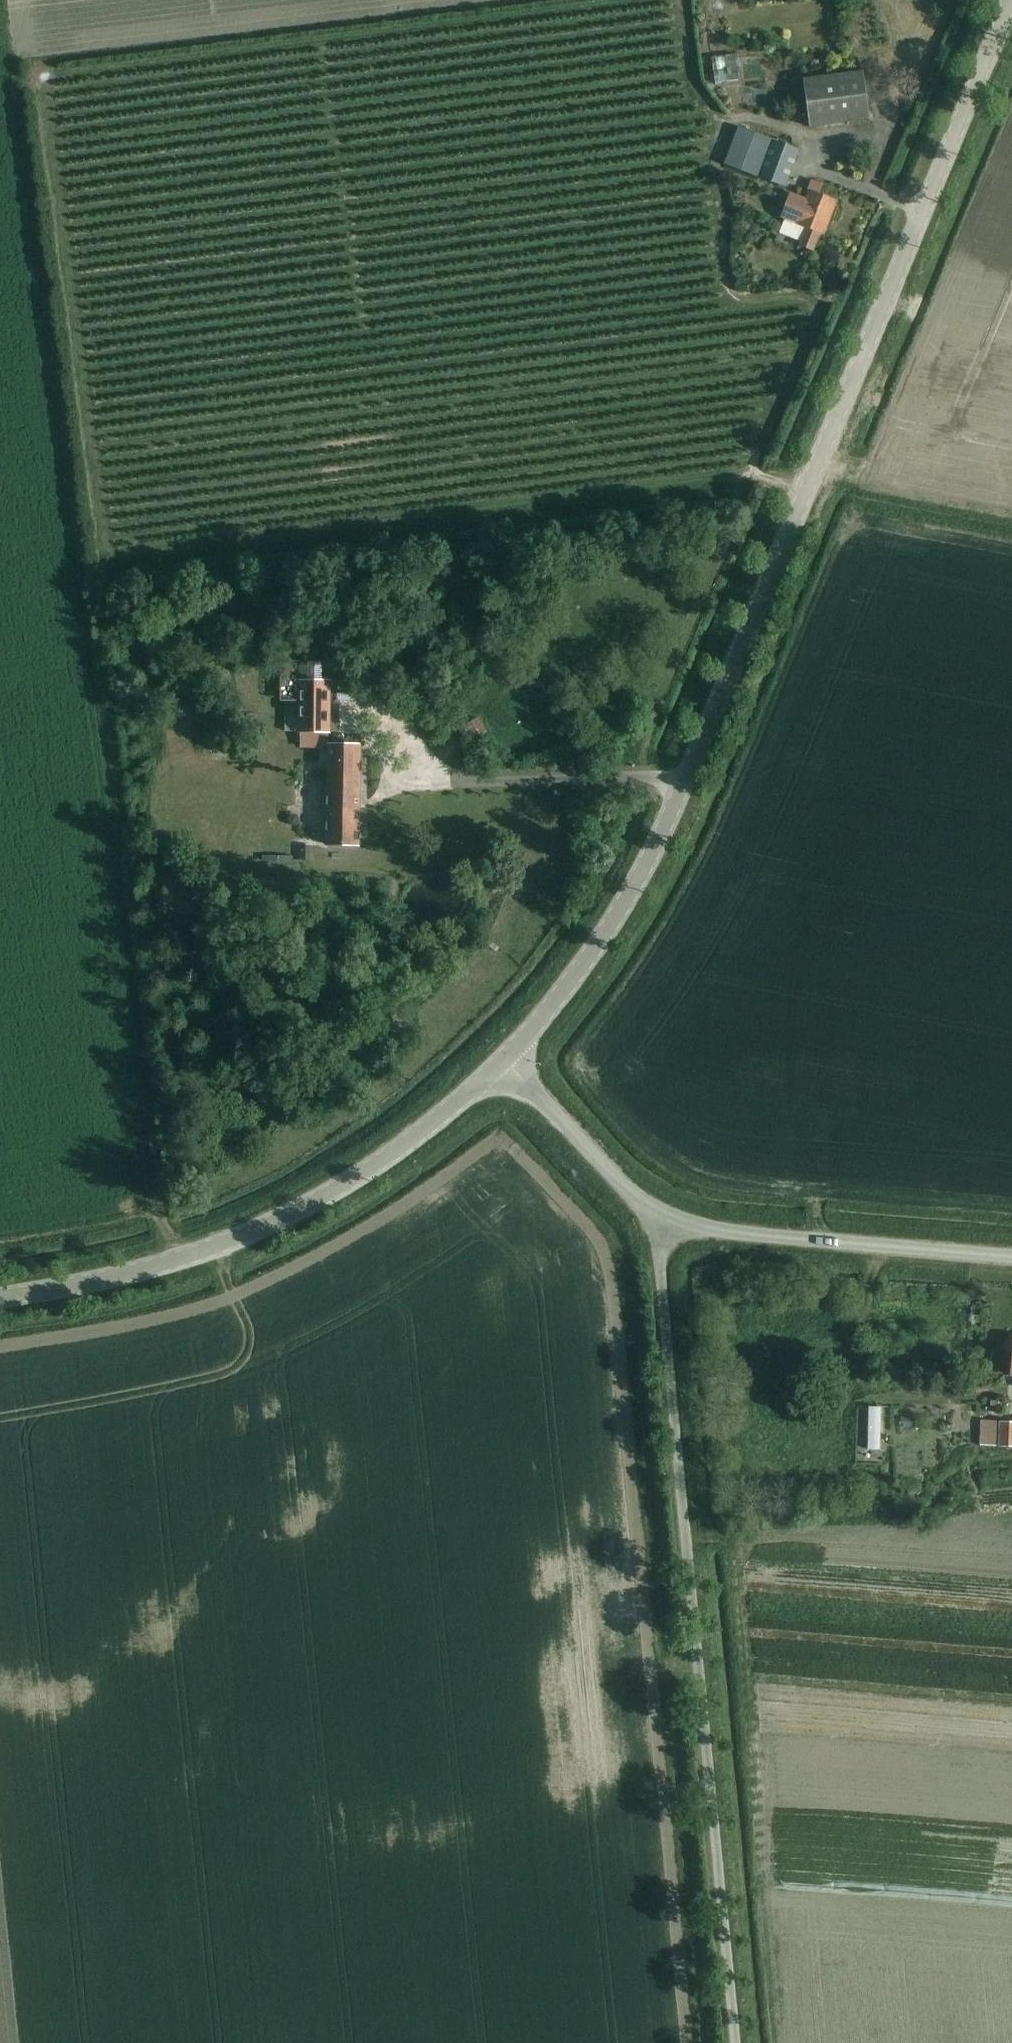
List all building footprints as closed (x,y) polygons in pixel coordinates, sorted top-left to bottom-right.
[(737,54),(712,57),(716,84),(740,81),(737,54)] [(810,129),(871,122),(865,74),(804,81),(810,129)] [(785,188),(799,151),(800,150),(741,127),(726,165),(785,188)] [(782,219),(785,221),(780,235),(802,243),(800,248),(814,254),(821,234),(826,236),(838,203),(823,198),(827,186),(811,180),(806,192),(809,193),(806,201),(791,194),(782,219)] [(755,225),(752,229),(753,234),(758,235),(762,231),(760,226),(755,225)] [(330,745),(330,695),(329,681),(302,680),(302,744),(330,745)] [(479,718),(466,726),(474,740),(488,732),(479,718)] [(362,745),(330,745),(328,842),(359,843),(362,745)] [(301,860),(313,860),(313,847),(300,847),(301,860)] [(882,1408),(868,1408),(868,1450),(881,1450),(882,1408)] [(1000,1421),(999,1446),(1011,1446),(1011,1421),(1000,1421)]
